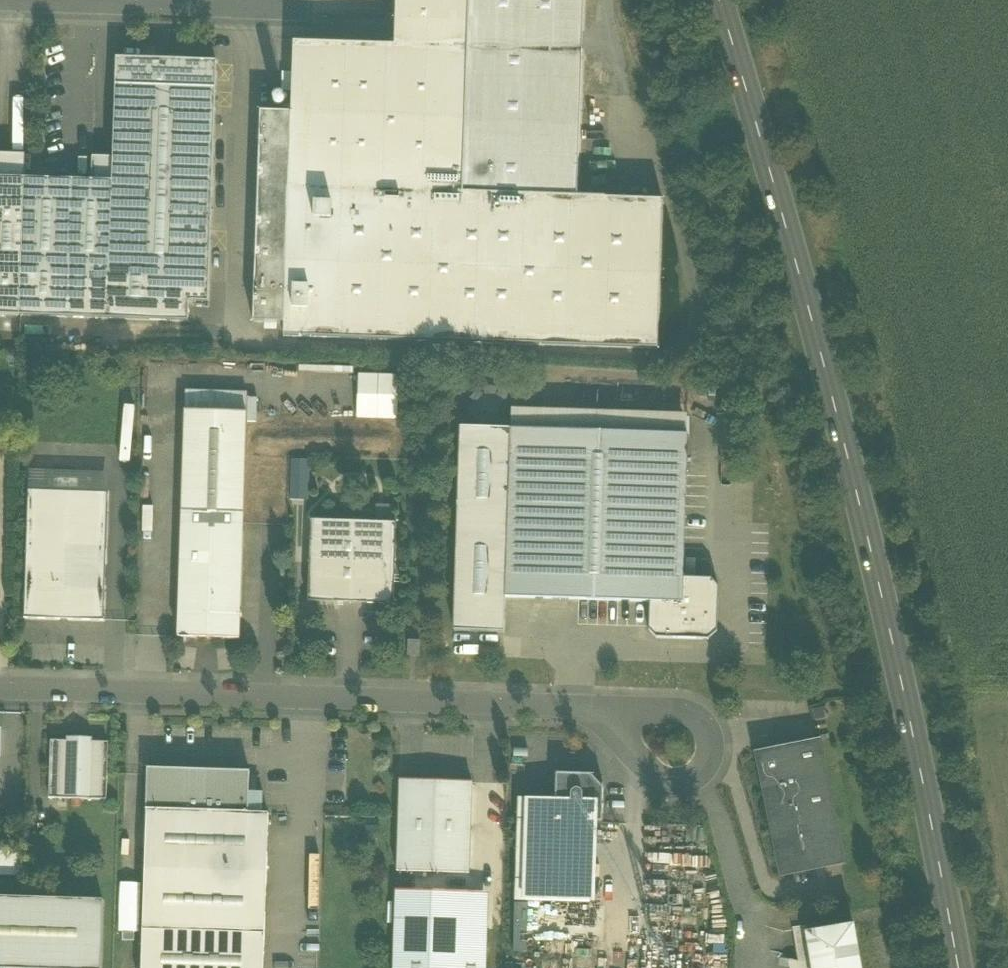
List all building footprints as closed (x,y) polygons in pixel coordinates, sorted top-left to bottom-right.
[(470,0),(395,0),(394,46),(294,42),(291,113),(261,112),(254,322),(284,323),(284,336),(658,349),(663,201),(605,199),(605,198),(577,197),(463,194),(470,0)] [(463,194),(577,197),(583,0),(470,0),(463,194)] [(117,59),(116,86),(216,89),(217,62),(117,59)] [(216,89),(116,86),(113,158),(93,157),(92,181),(24,179),(25,155),(0,154),(0,315),(188,321),(189,302),(208,302),(216,89)] [(403,376),(359,374),(358,418),(402,420),(403,376)] [(186,391),(186,411),(247,413),(248,393),(186,391)] [(512,410),(511,429),(687,435),(687,415),(512,410)] [(247,413),(186,411),(182,511),(244,513),(247,413)] [(461,428),(454,632),(504,633),(506,598),(511,429),(461,428)] [(506,598),(650,602),(682,604),(683,578),(687,435),(511,429),(506,598)] [(29,471),(28,491),(108,493),(109,473),(29,471)] [(24,619),(104,621),(108,493),(28,491),(24,619)] [(182,511),(179,613),(240,615),(244,513),(182,511)] [(308,602),(394,604),(397,523),(311,520),(308,602)] [(711,579),(683,578),(682,604),(650,602),(649,630),(656,639),(703,640),(703,634),(712,627),(718,627),(719,588),(711,579)] [(240,639),(240,615),(179,613),(178,637),(180,637),(184,642),(186,642),(190,638),(240,639)] [(703,634),(703,640),(709,640),(717,632),(718,627),(712,627),(703,634)] [(408,656),(420,657),(421,641),(408,641),(408,656)] [(49,798),(107,800),(109,743),(92,742),(92,738),(67,738),(67,741),(51,741),(49,798)] [(760,759),(782,871),(810,865),(811,868),(841,862),(817,744),(787,750),(788,753),(760,759)] [(148,769),(147,811),(249,813),(250,772),(148,769)] [(516,901),(590,904),(593,823),(603,823),(604,785),(603,785),(603,788),(592,776),(595,776),(595,775),(556,774),(555,800),(519,798),(516,901)] [(397,871),(470,874),(472,783),(400,781),(397,871)] [(147,811),(143,931),(265,935),(269,814),(249,813),(147,811)] [(0,851),(0,873),(23,874),(24,852),(0,851)] [(396,891),(394,967),(486,967),(488,922),(467,922),(469,893),(396,891)] [(104,901),(0,898),(0,967),(101,967),(104,901)] [(854,925),(808,933),(805,933),(811,965),(811,967),(861,967),(854,925)] [(799,967),(811,965),(805,933),(808,933),(806,926),(792,929),(792,931),(793,931),(799,967)] [(265,935),(143,931),(142,967),(264,967),(265,935)]
